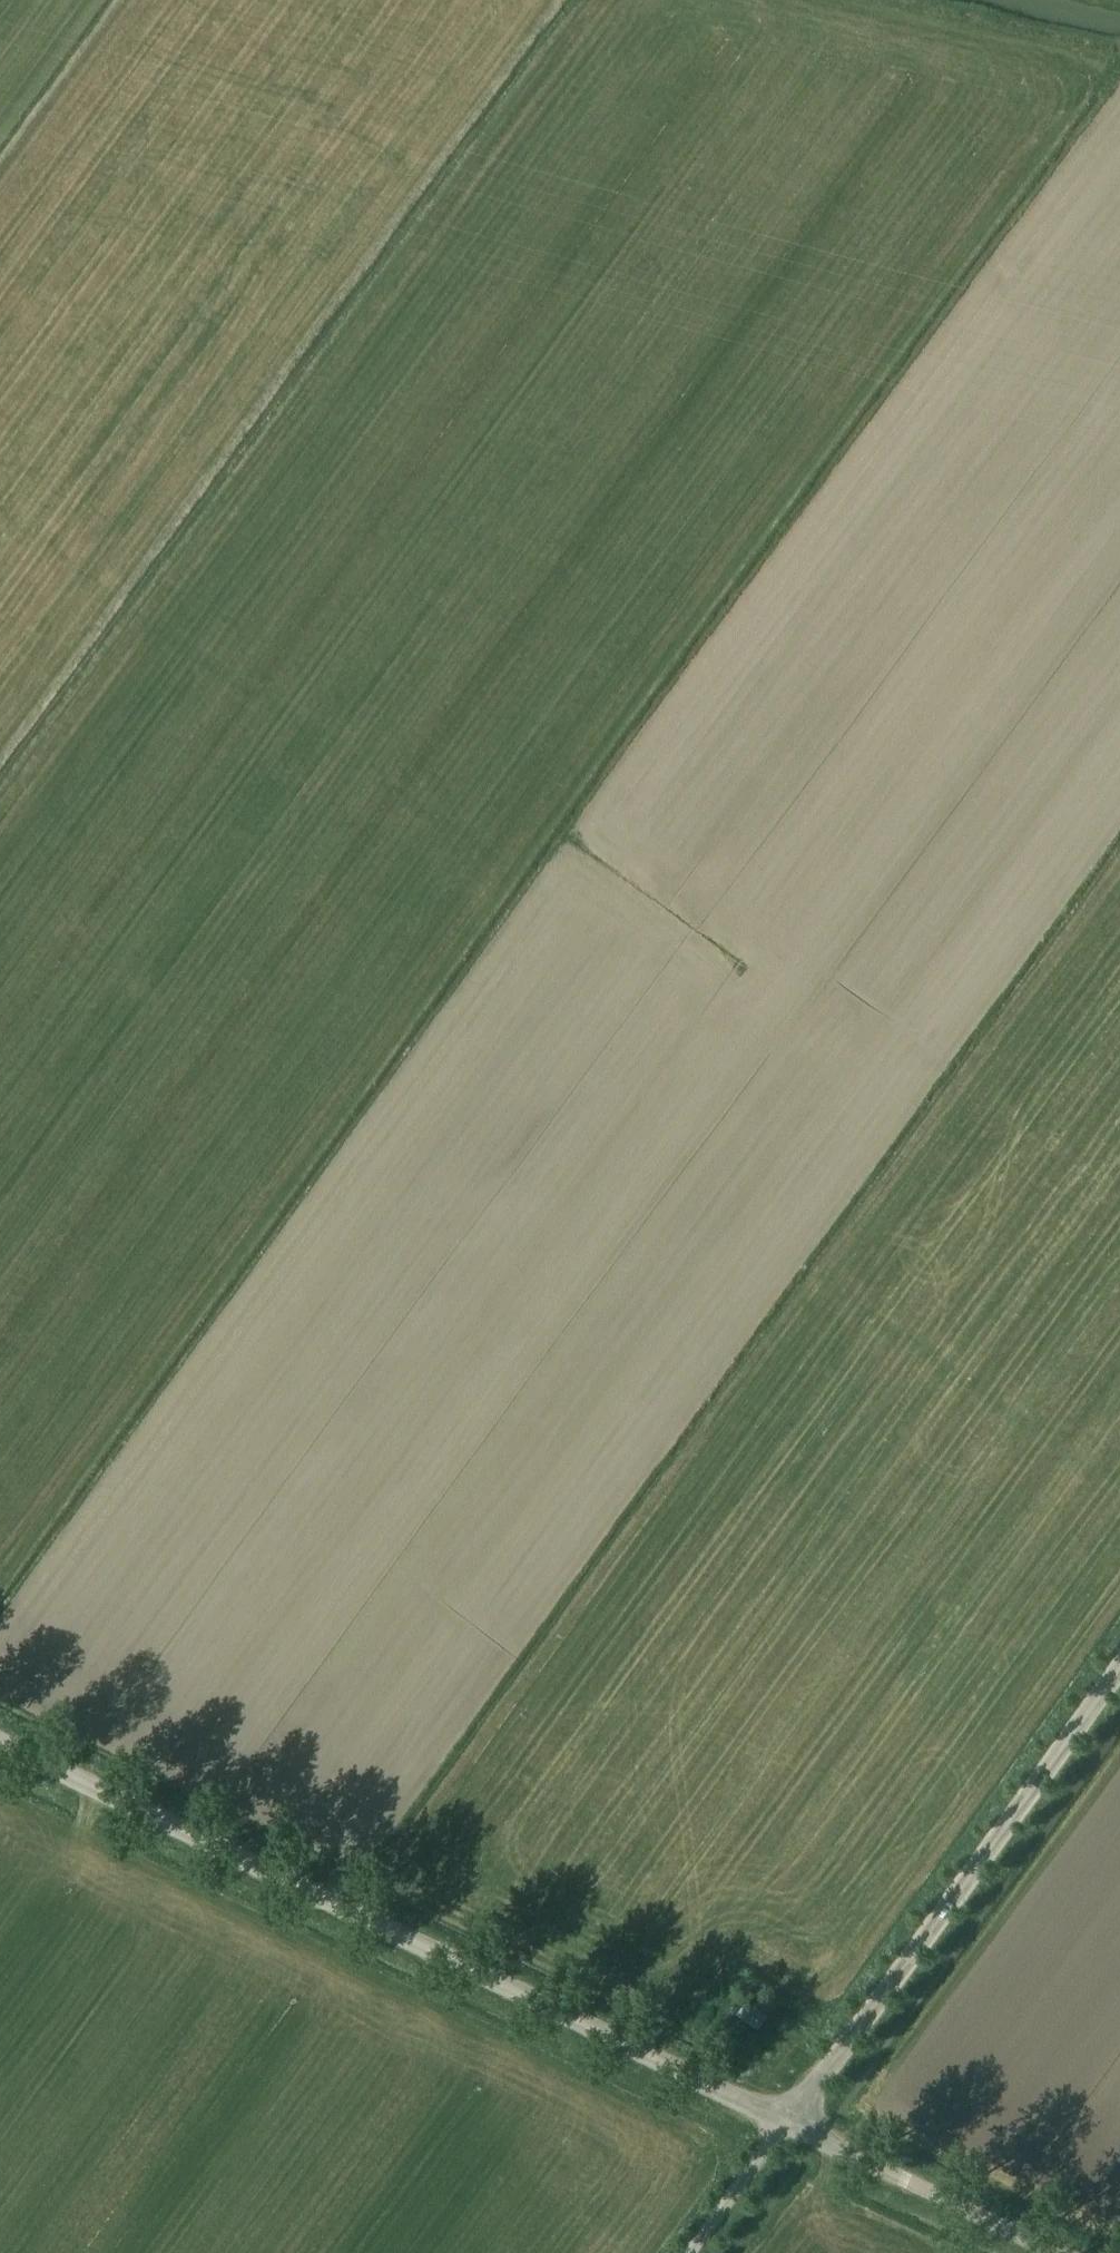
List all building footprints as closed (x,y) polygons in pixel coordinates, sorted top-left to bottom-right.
[(746,2001),(736,2015),(758,2031),(768,2016),(746,2001)]
